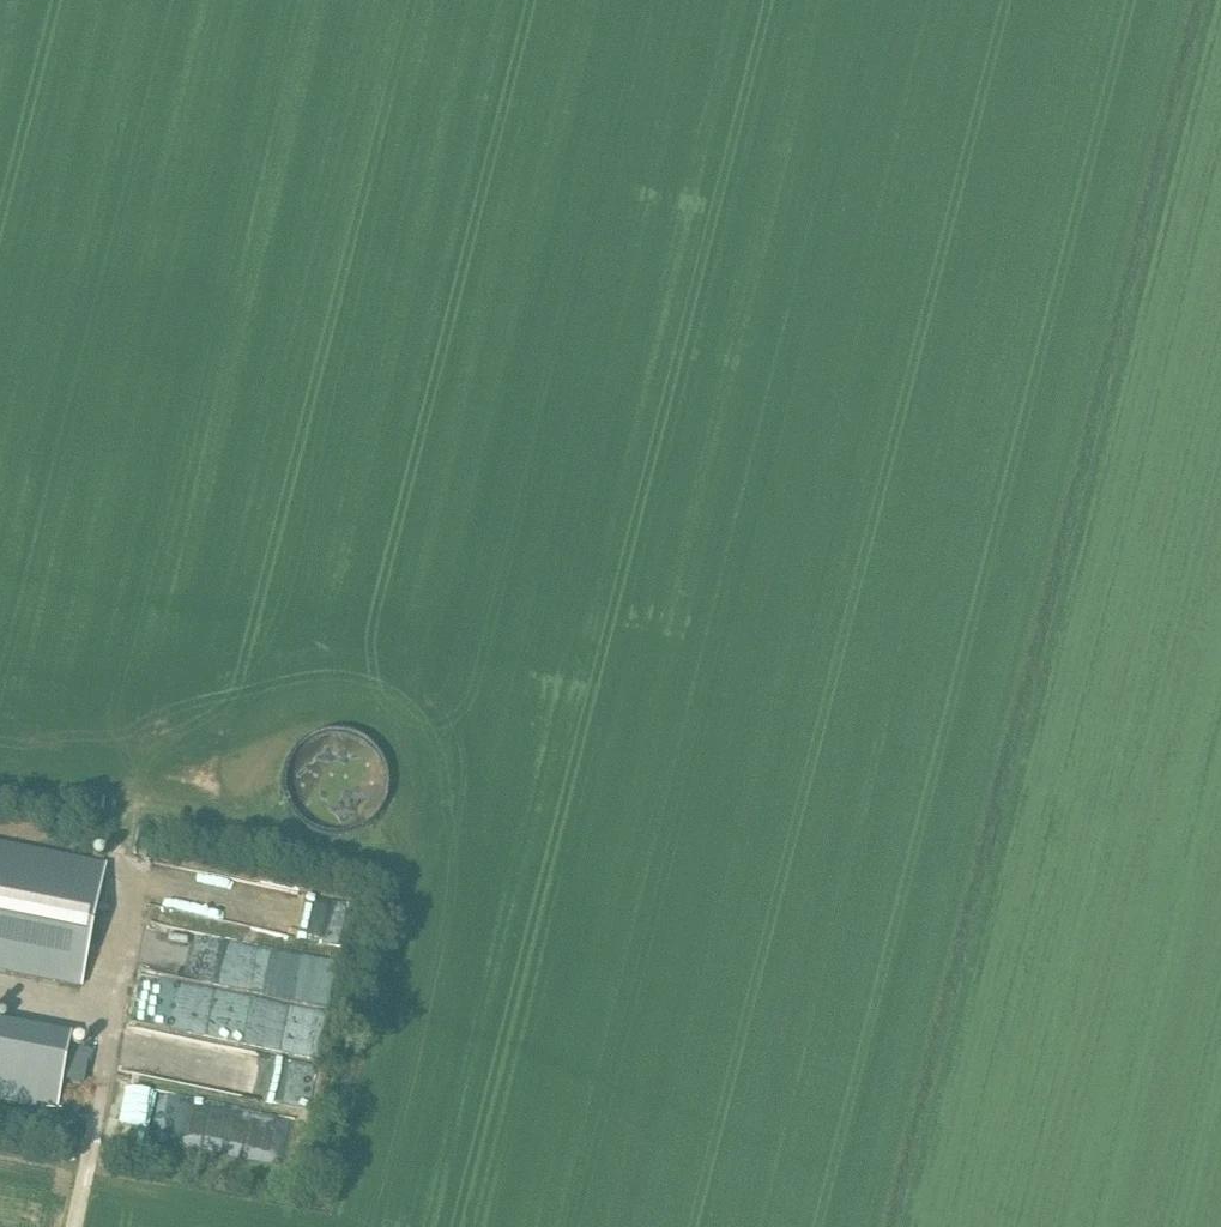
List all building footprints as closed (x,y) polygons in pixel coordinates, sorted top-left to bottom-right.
[(393,800),(348,725),(286,761),(330,837),(393,800)] [(0,843),(0,968),(82,985),(106,865),(0,843)] [(296,893),(160,860),(151,900),(286,932),(296,893)] [(33,1107),(34,1101),(58,1106),(73,1034),(0,1019),(0,1100),(33,1107)] [(318,1054),(157,1033),(151,1083),(311,1104),(318,1054)]
